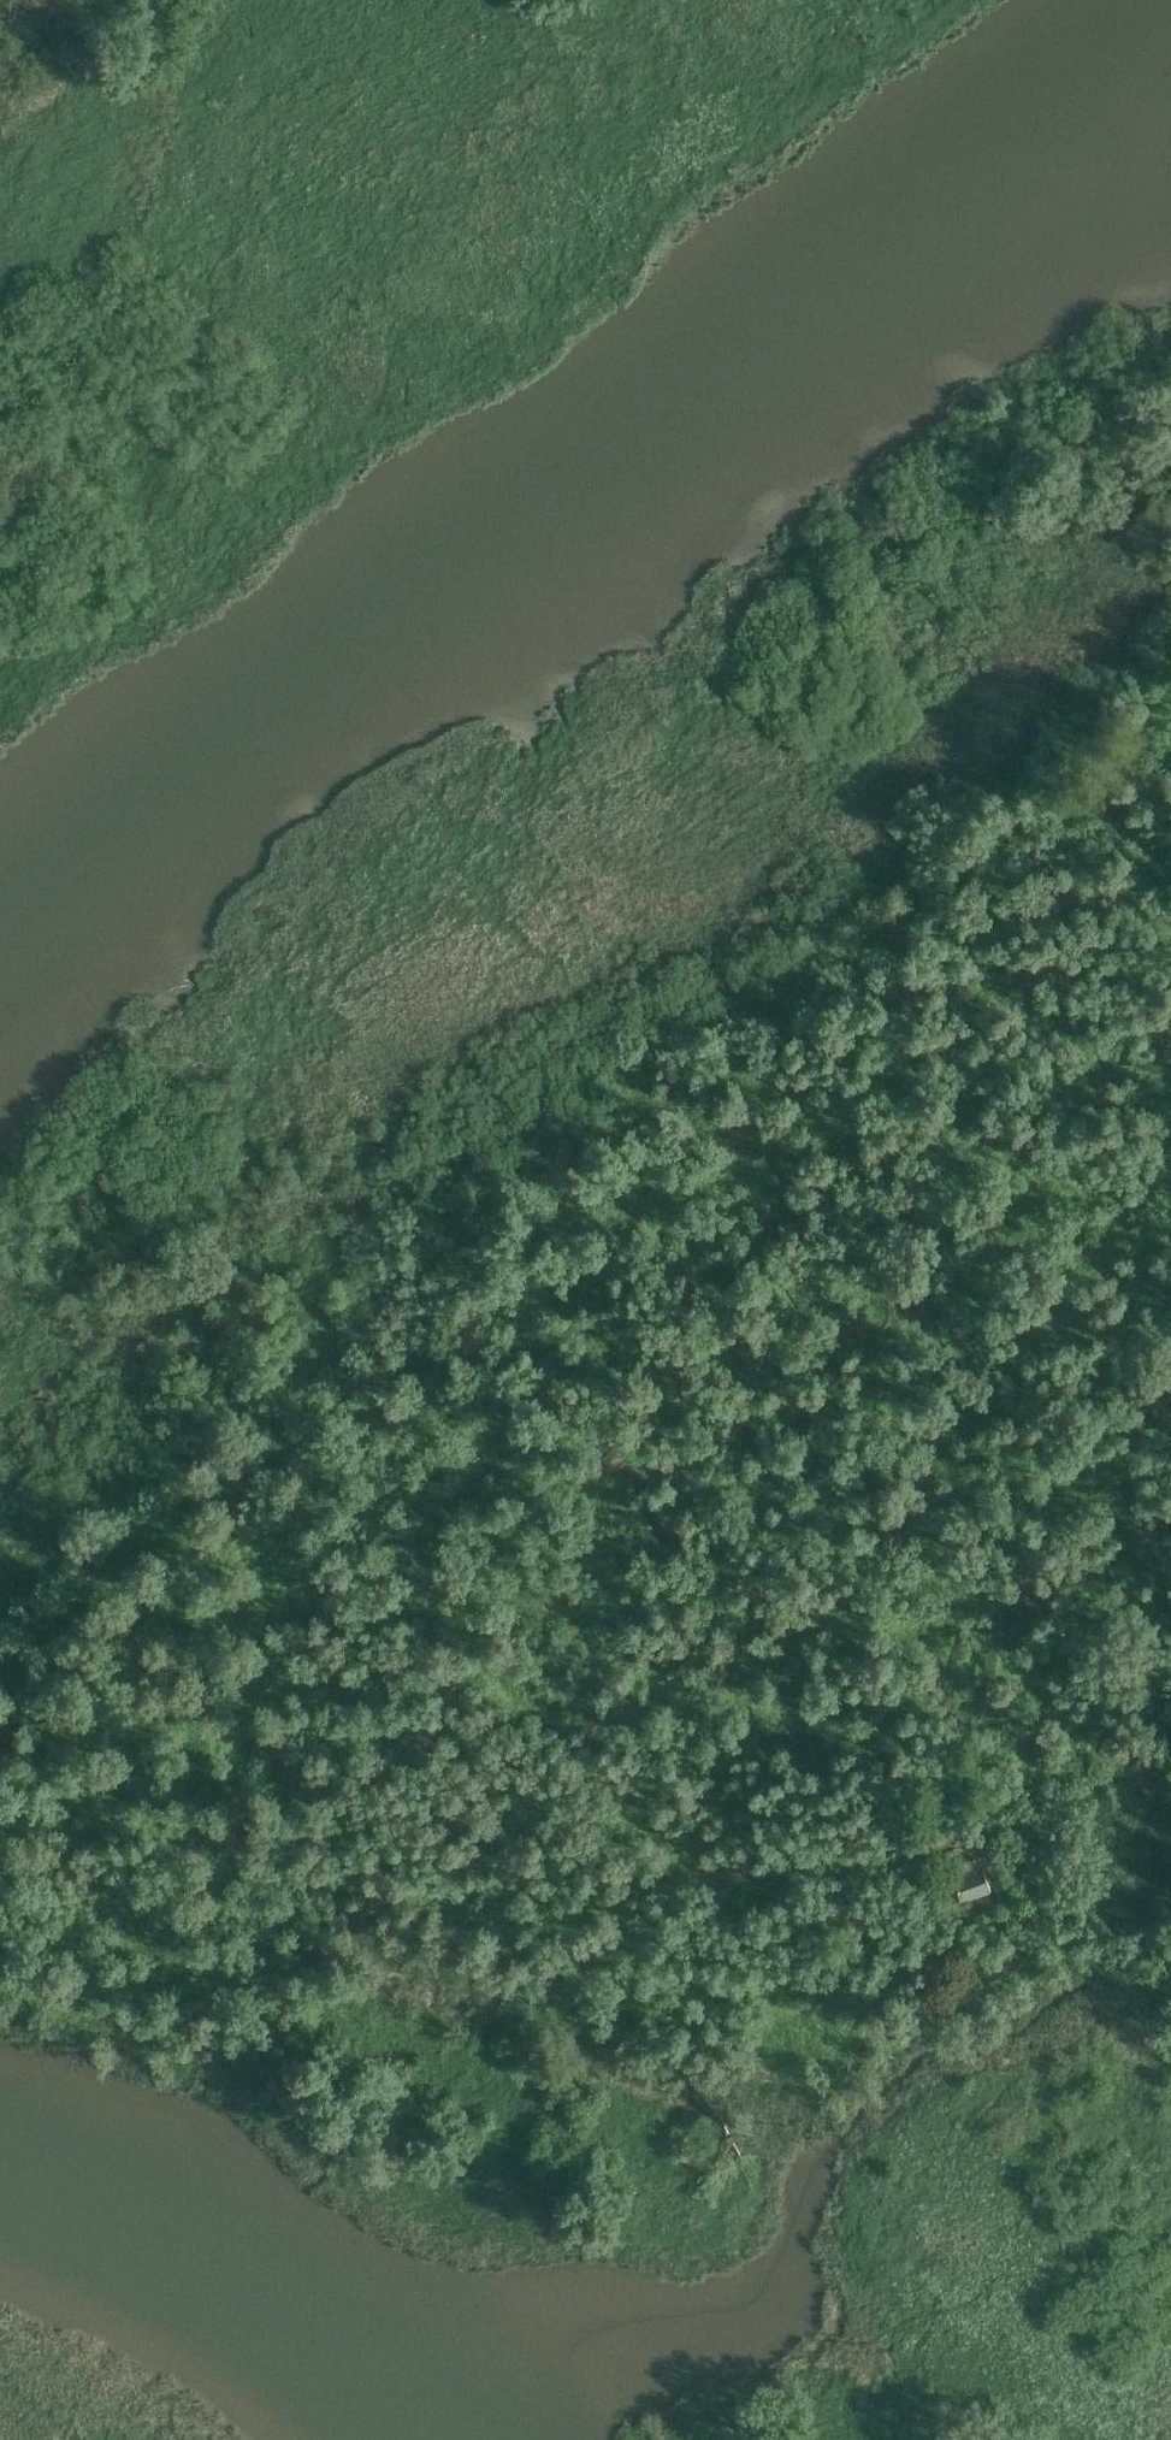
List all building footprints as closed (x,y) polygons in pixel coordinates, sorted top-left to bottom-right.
[(957,1877),(954,1878),(954,1881),(961,1903),(962,1905),(991,1895),(983,1869),(957,1877)]
